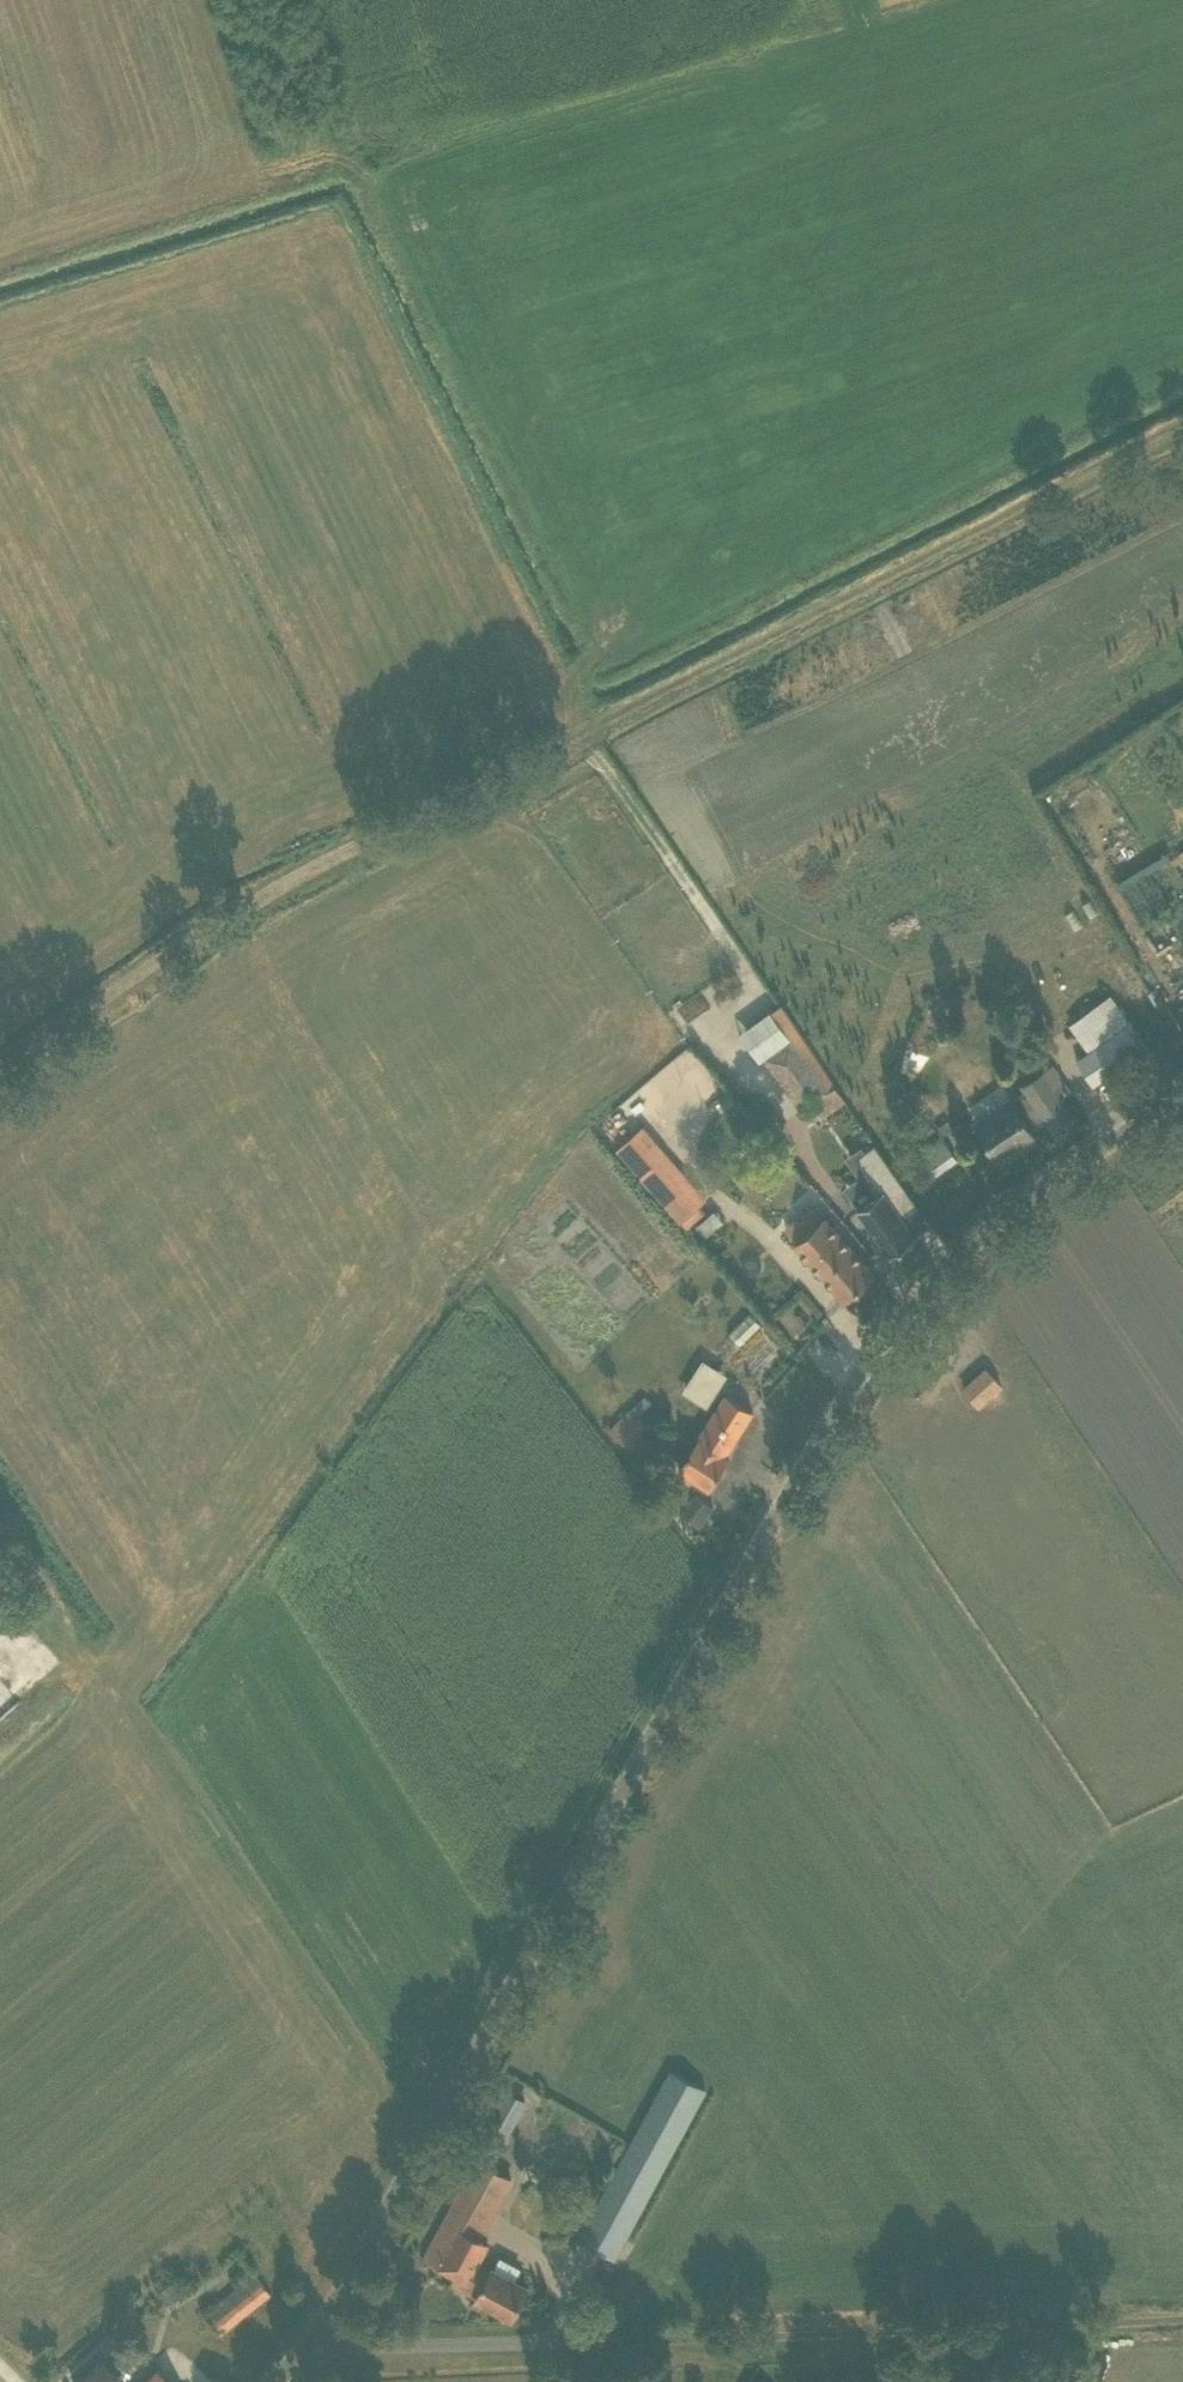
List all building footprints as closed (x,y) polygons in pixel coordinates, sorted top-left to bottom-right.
[(1144,1052),(1128,1026),(1130,1025),(1111,996),(1070,1024),(1091,1051),(1078,1058),(1095,1084),(1144,1052)] [(832,1097),(792,1037),(766,1057),(804,1113),(832,1097)] [(1031,1051),(1021,1056),(1029,1068),(1038,1063),(1031,1051)] [(1010,1093),(973,1117),(1001,1159),(1050,1125),(1060,1139),(1080,1126),(1059,1099),(1069,1091),(1051,1066),(1024,1084),(1027,1088),(1013,1098),(1010,1093)] [(959,1159),(945,1136),(954,1130),(947,1121),(932,1133),(938,1144),(920,1155),(935,1176),(959,1159)] [(875,1144),(857,1157),(875,1195),(858,1207),(890,1253),(895,1249),(898,1254),(913,1243),(910,1239),(916,1235),(905,1220),(899,1219),(900,1214),(917,1203),(875,1144)] [(637,1172),(679,1231),(709,1210),(667,1151),(637,1172)] [(813,1206),(785,1229),(797,1243),(796,1244),(845,1299),(874,1272),(826,1217),(825,1219),(813,1206)] [(704,1407),(725,1373),(699,1358),(679,1392),(704,1407)] [(964,1388),(980,1405),(1001,1386),(985,1368),(964,1388)] [(753,1411),(726,1395),(679,1468),(710,1488),(730,1457),(725,1455),(753,1411)] [(610,1429),(631,1449),(651,1428),(638,1416),(651,1403),(644,1397),(631,1410),(629,1408),(610,1429)] [(692,1494),(680,1513),(698,1525),(711,1505),(692,1494)] [(613,2257),(705,2088),(671,2069),(591,2215),(575,2206),(563,2229),(613,2257)] [(497,2160),(523,2097),(497,2086),(471,2149),(497,2160)] [(511,2178),(476,2160),(424,2257),(463,2278),(459,2285),(478,2295),(477,2298),(481,2300),(481,2303),(490,2308),(493,2306),(512,2317),(526,2289),(491,2270),(489,2275),(476,2268),(489,2244),(479,2239),(511,2178)] [(269,2292),(253,2273),(204,2314),(219,2333),(269,2292)] [(126,2381),(106,2360),(79,2381),(126,2381)] [(157,2370),(145,2381),(168,2381),(157,2370)]
